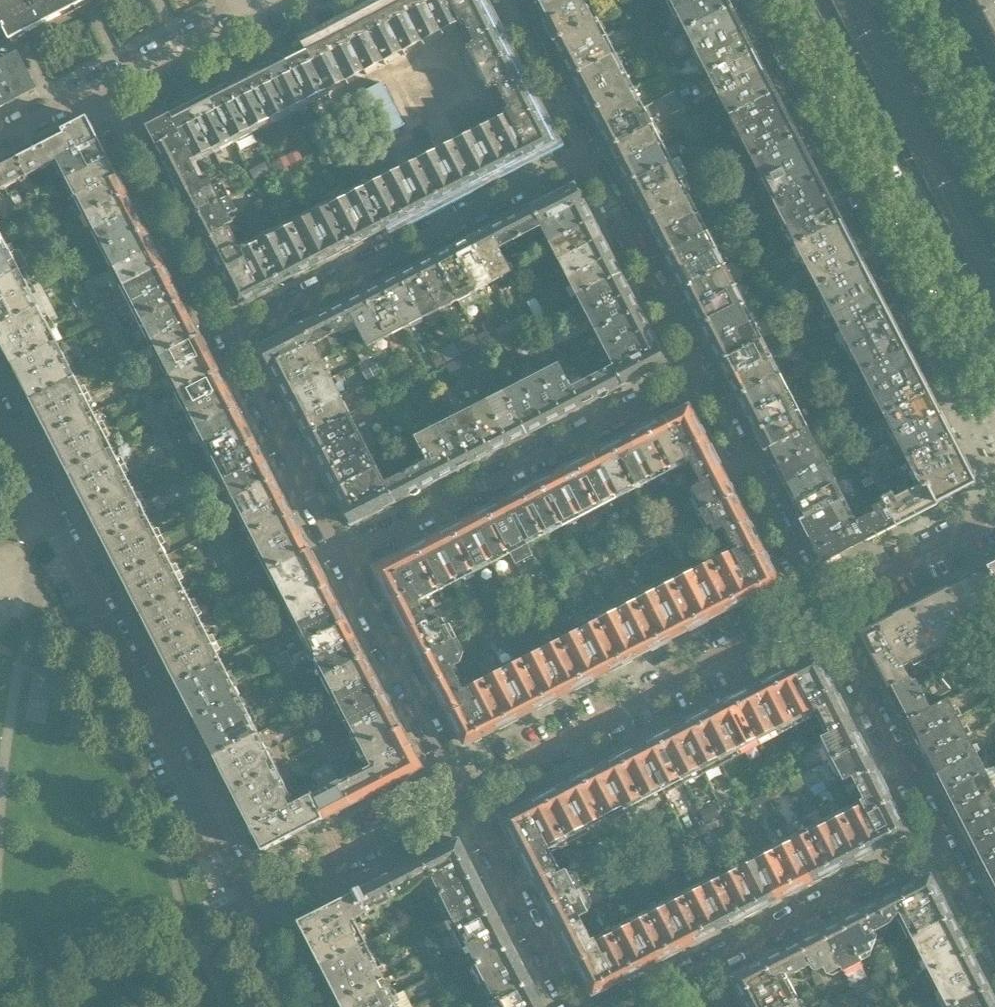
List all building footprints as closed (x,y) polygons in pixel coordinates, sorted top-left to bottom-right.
[(10,39),(43,23),(31,0),(4,0),(0,2),(0,20),(10,39)] [(43,23),(76,6),(73,0),(31,0),(43,23)] [(381,6),(406,54),(425,44),(401,0),(393,0),(381,6)] [(425,44),(443,35),(425,0),(401,0),(425,44)] [(443,35),(462,25),(460,21),(449,0),(425,0),(443,35)] [(480,0),(449,0),(460,21),(463,19),(484,8),(480,0)] [(535,3),(544,22),(587,0),(541,0),(535,3)] [(544,22),(553,39),(597,17),(588,0),(587,0),(544,22)] [(733,7),(729,0),(687,0),(673,7),(686,31),(733,7)] [(979,16),(994,8),(994,0),(970,0),(979,16)] [(381,6),(361,16),(386,64),(406,54),(381,6)] [(697,53),(742,30),(744,29),(733,7),(686,31),(697,53)] [(495,28),(489,17),(484,8),(463,19),(463,23),(467,30),(472,39),(495,28)] [(979,16),(989,37),(994,34),(994,8),(979,16)] [(361,16),(343,26),(367,74),(386,64),(361,16)] [(597,17),(553,39),(563,57),(606,34),(597,17)] [(343,26),(323,36),(348,84),(367,74),(343,26)] [(507,53),(495,28),(472,39),(474,42),(468,45),(466,46),(470,53),(461,57),(468,73),(507,53)] [(707,72),(752,49),(754,48),(744,29),(742,30),(697,53),(707,72)] [(474,42),(472,39),(467,30),(462,33),(468,45),(474,42)] [(606,34),(563,57),(572,75),(615,52),(606,34)] [(323,36),(305,45),(330,93),(348,84),(323,36)] [(305,45),(286,55),(310,103),(330,93),(305,45)] [(718,94),(763,71),(765,70),(754,48),(752,49),(707,72),(718,94)] [(615,52),(572,75),(581,92),(625,70),(615,52)] [(520,76),(507,53),(468,73),(475,86),(484,81),(488,89),(496,85),(497,88),(520,76)] [(0,64),(0,77),(12,101),(36,89),(18,55),(0,64)] [(286,55),(267,65),(292,113),(310,103),(286,55)] [(267,65),(248,74),(273,122),(292,113),(267,65)] [(433,87),(425,69),(406,78),(414,96),(433,87)] [(625,70),(581,92),(590,110),(634,88),(625,70)] [(730,117),(777,93),(765,70),(763,71),(718,94),(730,117)] [(248,74),(228,84),(253,132),(273,122),(248,74)] [(536,107),(529,94),(520,76),(497,88),(506,105),(510,108),(505,110),(511,120),(536,107)] [(12,101),(0,77),(0,107),(12,101)] [(228,84),(210,94),(234,142),(253,132),(228,84)] [(395,103),(387,87),(366,98),(373,113),(395,103)] [(634,88),(590,110),(600,128),(643,106),(634,88)] [(477,109),(467,90),(454,96),(464,116),(477,109)] [(741,138),(786,114),(787,113),(777,93),(730,117),(741,138)] [(210,94),(191,104),(215,152),(234,142),(210,94)] [(215,152),(191,104),(171,114),(189,148),(194,158),(199,156),(200,159),(215,152)] [(643,106),(600,128),(608,146),(652,123),(643,106)] [(554,142),(536,107),(511,120),(529,155),(554,142)] [(529,155),(511,120),(505,110),(489,118),(511,164),(529,155)] [(752,160),(797,136),(799,135),(787,113),(786,114),(741,138),(752,160)] [(189,148),(171,114),(152,124),(152,125),(150,131),(149,132),(164,161),(189,148)] [(409,115),(399,119),(406,134),(415,130),(409,115)] [(44,139),(53,157),(55,160),(98,138),(87,116),(44,139)] [(511,164),(489,118),(470,128),(494,173),(511,164)] [(406,134),(399,119),(389,124),(396,139),(406,134)] [(652,123),(608,146),(617,163),(661,140),(652,123)] [(343,125),(317,136),(324,151),(349,140),(343,125)] [(494,173),(470,128),(453,137),(476,182),(494,173)] [(763,181),(808,158),(810,157),(799,135),(797,136),(752,160),(763,181)] [(476,182),(453,137),(435,146),(458,191),(476,182)] [(98,138),(55,160),(54,160),(54,161),(63,179),(108,156),(98,138)] [(55,160),(53,157),(44,139),(17,153),(38,194),(37,195),(54,230),(60,226),(34,172),(54,161),(54,160),(55,160)] [(661,140),(617,163),(627,181),(670,158),(661,140)] [(636,198),(679,176),(688,171),(687,169),(699,162),(700,164),(710,159),(702,143),(670,158),(627,181),(636,198)] [(458,191),(435,146),(417,155),(441,200),(458,191)] [(197,170),(193,162),(191,160),(194,158),(189,148),(164,161),(179,189),(200,178),(196,171),(197,170)] [(17,153),(0,161),(0,189),(12,183),(17,192),(19,194),(23,202),(30,198),(37,195),(38,194),(17,153)] [(441,200),(417,155),(399,164),(423,210),(441,200)] [(108,156),(63,179),(72,199),(75,198),(75,197),(118,175),(108,156)] [(774,202),(819,179),(821,178),(810,157),(808,158),(763,181),(774,202)] [(288,185),(303,177),(296,163),(280,171),(288,185)] [(423,210),(399,164),(382,174),(405,219),(423,210)] [(203,167),(197,170),(196,171),(200,178),(202,182),(209,179),(203,167)] [(255,182),(248,170),(241,175),(247,186),(255,182)] [(405,219),(382,174),(364,182),(388,228),(405,219)] [(75,197),(75,198),(83,214),(126,192),(118,175),(75,197)] [(645,216),(689,194),(679,176),(636,198),(645,216)] [(200,178),(179,189),(192,214),(229,195),(222,180),(214,184),(210,178),(209,179),(202,182),(200,178)] [(785,223),(830,201),(832,200),(821,178),(819,179),(774,202),(785,223)] [(388,228),(364,182),(346,192),(369,237),(388,228)] [(265,206),(253,184),(247,187),(255,203),(254,203),(258,210),(265,206)] [(575,185),(531,207),(541,227),(540,226),(584,203),(575,185)] [(126,192),(83,214),(93,232),(136,211),(126,192)] [(369,237),(346,192),(328,201),(352,246),(369,237)] [(689,194),(645,216),(654,233),(697,211),(689,194)] [(229,195),(192,214),(204,239),(226,228),(224,224),(229,222),(232,220),(228,213),(236,208),(229,195)] [(796,244),(843,222),(832,200),(830,201),(785,223),(796,244)] [(352,246),(328,201),(311,210),(334,255),(352,246)] [(540,226),(541,227),(549,243),(593,220),(584,203),(540,226)] [(531,207),(487,230),(497,249),(499,248),(515,240),(526,235),(541,227),(531,207)] [(334,255),(311,210),(293,219),(316,264),(334,255)] [(136,211),(93,232),(102,250),(145,229),(136,211)] [(697,211),(654,233),(663,251),(707,229),(697,211)] [(316,264),(293,219),(276,228),(299,273),(316,264)] [(593,220),(549,243),(558,261),(603,238),(593,220)] [(229,222),(224,224),(226,228),(228,232),(233,230),(229,222)] [(807,266),(855,243),(843,222),(796,244),(807,266)] [(55,231),(73,265),(79,261),(70,245),(73,243),(63,226),(55,231)] [(235,249),(234,244),(228,232),(226,228),(204,239),(219,268),(244,255),(240,247),(235,249)] [(299,273),(276,228),(258,237),(281,282),(299,273)] [(145,229),(102,250),(112,269),(155,247),(145,229)] [(707,229),(663,251),(672,269),(716,246),(707,229)] [(504,257),(499,248),(497,249),(487,230),(469,239),(492,283),(512,273),(516,281),(524,277),(511,253),(504,257)] [(11,252),(1,234),(0,235),(0,257),(11,252)] [(526,235),(515,240),(523,256),(534,251),(526,235)] [(281,282),(258,237),(240,247),(244,255),(263,292),(281,282)] [(603,238),(558,261),(567,279),(612,256),(603,238)] [(492,283),(469,239),(452,248),(474,292),(492,283)] [(819,289),(864,266),(866,265),(855,243),(807,266),(819,289)] [(716,246),(672,269),(682,288),(726,265),(716,246)] [(155,247),(112,269),(121,286),(164,265),(155,247)] [(474,292),(452,248),(435,257),(457,301),(461,308),(478,300),(474,292)] [(20,270),(11,252),(0,257),(0,280),(20,270)] [(263,292),(244,255),(219,268),(236,300),(237,299),(243,301),(243,302),(263,292)] [(612,256),(567,279),(577,296),(621,274),(612,256)] [(435,257),(417,266),(439,310),(457,301),(435,257)] [(164,265),(121,286),(130,304),(173,282),(164,265)] [(726,265),(682,288),(691,305),(734,282),(726,265)] [(830,311),(875,288),(877,287),(866,265),(864,266),(819,289),(830,311)] [(417,266),(399,275),(421,319),(439,310),(417,266)] [(29,288),(20,270),(0,280),(0,303),(29,288)] [(621,274),(577,296),(586,314),(630,291),(621,274)] [(399,275),(382,284),(404,328),(421,319),(399,275)] [(173,282),(130,304),(139,321),(182,300),(173,282)] [(734,282),(691,305),(700,322),(744,300),(734,282)] [(382,284),(363,294),(386,337),(404,328),(382,284)] [(841,333),(886,309),(888,308),(877,287),(875,288),(830,311),(841,333)] [(38,305),(29,288),(0,303),(0,325),(38,305)] [(630,291),(586,314),(595,331),(639,308),(630,291)] [(363,294),(346,303),(358,326),(357,327),(367,347),(386,337),(363,294)] [(182,300),(139,321),(148,339),(191,317),(182,300)] [(535,300),(527,304),(535,318),(543,314),(535,300)] [(744,300),(700,322),(709,340),(753,317),(744,300)] [(358,326),(346,303),(303,325),(311,342),(313,344),(315,344),(327,337),(333,349),(340,345),(335,333),(348,327),(350,330),(357,327),(358,326)] [(47,323),(38,305),(0,325),(0,340),(3,347),(47,323)] [(639,308),(595,331),(604,349),(648,326),(639,308)] [(852,354),(897,331),(899,330),(888,308),(886,309),(841,333),(852,354)] [(513,329),(534,319),(530,311),(510,321),(513,329)] [(528,340),(549,330),(542,316),(522,326),(528,340)] [(191,317),(148,339),(157,357),(200,335),(191,317)] [(753,317),(709,340),(718,358),(762,336),(753,317)] [(102,321),(109,335),(115,332),(108,318),(102,321)] [(12,364),(56,341),(47,323),(3,347),(12,364)] [(303,325),(260,347),(268,364),(311,342),(303,325)] [(648,326),(604,349),(612,365),(613,366),(614,365),(657,344),(648,326)] [(493,330),(478,338),(482,345),(497,337),(493,330)] [(863,376),(909,353),(910,352),(899,330),(897,331),(852,354),(863,376)] [(486,353),(511,340),(507,333),(497,337),(482,345),(486,353)] [(110,337),(119,354),(125,351),(116,334),(110,337)] [(200,335),(157,357),(166,374),(211,351),(204,338),(202,339),(200,335)] [(762,336),(718,358),(727,376),(771,353),(762,336)] [(473,337),(458,344),(463,354),(478,346),(473,337)] [(21,382),(65,359),(56,341),(12,364),(21,382)] [(311,342),(268,364),(277,381),(322,358),(315,344),(313,344),(311,342)] [(614,365),(624,385),(667,362),(657,344),(614,365)] [(826,365),(815,345),(804,350),(815,371),(826,365)] [(370,360),(364,347),(354,352),(361,365),(370,360)] [(211,351),(166,374),(176,393),(218,371),(216,367),(219,366),(211,351)] [(119,355),(127,371),(134,368),(126,352),(119,355)] [(874,397),(920,374),(922,373),(910,352),(909,353),(863,376),(874,397)] [(771,353),(727,376),(737,393),(780,371),(771,353)] [(322,358),(277,381),(287,399),(331,377),(322,358)] [(30,399),(75,376),(65,359),(21,382),(30,399)] [(581,362),(588,377),(594,374),(587,359),(581,362)] [(557,363),(538,372),(561,417),(579,408),(568,387),(569,387),(557,363)] [(594,374),(588,377),(569,387),(568,387),(579,408),(624,385),(614,365),(613,366),(612,365),(594,374)] [(218,371),(176,393),(184,410),(227,388),(218,371)] [(780,371),(737,393),(746,411),(790,389),(780,371)] [(561,417),(538,372),(521,381),(544,426),(561,417)] [(393,395),(382,373),(375,376),(386,399),(393,395)] [(886,419),(931,396),(933,395),(922,373),(920,374),(874,397),(886,419)] [(39,417),(84,395),(75,376),(30,399),(39,417)] [(331,377),(287,399),(297,418),(341,395),(331,377)] [(544,426),(521,381),(503,390),(526,435),(544,426)] [(227,388),(184,410),(194,428),(236,405),(227,388)] [(790,389),(746,411),(755,430),(799,407),(790,389)] [(526,435),(503,390),(485,400),(508,444),(526,435)] [(48,434),(92,411),(84,395),(39,417),(48,434)] [(341,395),(297,418),(306,436),(350,413),(341,395)] [(897,441),(942,418),(944,417),(933,395),(931,396),(886,419),(897,441)] [(508,444),(485,400),(468,408),(490,453),(508,444)] [(236,405),(194,428),(203,446),(246,424),(236,405)] [(689,405),(684,408),(681,409),(679,408),(673,411),(672,414),(663,418),(686,463),(689,461),(714,449),(712,445),(709,444),(705,436),(706,433),(702,427),(700,426),(692,410),(689,405)] [(799,407),(755,430),(764,447),(808,424),(799,407)] [(490,453),(468,408),(450,417),(473,462),(490,453)] [(855,422),(849,410),(843,413),(849,425),(855,422)] [(58,453),(102,431),(92,411),(48,434),(58,453)] [(350,413),(306,436),(315,454),(359,432),(350,413)] [(473,462),(450,417),(432,426),(456,471),(473,462)] [(908,462),(953,439),(955,439),(944,417),(942,418),(897,441),(908,462)] [(686,463),(663,418),(657,422),(654,421),(645,425),(669,472),(686,463)] [(171,441),(162,422),(156,426),(162,439),(154,443),(157,448),(171,441)] [(246,424),(203,446),(212,463),(254,441),(246,424)] [(808,424),(764,447),(773,465),(817,442),(808,424)] [(638,429),(637,432),(628,436),(651,481),(669,472),(645,425),(638,429)] [(456,471),(432,426),(415,435),(419,444),(428,460),(438,480),(456,471)] [(853,438),(849,429),(837,434),(841,443),(853,438)] [(67,471),(111,447),(102,431),(58,453),(67,471)] [(866,450),(858,431),(852,434),(860,453),(866,450)] [(359,432),(315,454),(324,471),(368,448),(359,432)] [(651,481),(628,436),(621,440),(618,439),(609,444),(610,446),(633,490),(651,481)] [(920,480),(963,458),(965,458),(955,439),(953,439),(908,462),(918,481),(920,480)] [(254,441),(212,463),(221,481),(263,459),(254,441)] [(817,442),(773,465),(782,483),(827,460),(817,442)] [(633,490),(610,446),(609,444),(602,447),(601,450),(592,455),(615,499),(633,490)] [(77,489),(121,466),(111,447),(67,471),(77,489)] [(180,459),(174,447),(167,451),(173,463),(180,459)] [(368,448),(324,471),(333,489),(377,467),(368,448)] [(720,466),(721,464),(714,449),(689,461),(691,464),(697,475),(701,483),(723,471),(720,466)] [(615,499),(592,455),(586,458),(583,457),(574,462),(575,464),(598,508),(615,499)] [(404,472),(396,456),(392,458),(399,474),(404,472)] [(976,483),(973,478),(975,478),(965,458),(963,458),(920,480),(922,483),(925,482),(936,503),(976,483)] [(263,459),(221,481),(230,498),(272,476),(263,459)] [(428,460),(404,472),(399,474),(385,481),(383,482),(384,484),(394,503),(438,480),(428,460)] [(827,460),(782,483),(791,500),(835,477),(827,460)] [(598,508),(575,464),(574,462),(567,465),(566,469),(557,473),(580,517),(598,508)] [(697,475),(691,464),(686,467),(692,478),(697,475)] [(86,507),(130,484),(121,466),(77,489),(86,507)] [(377,467),(333,489),(342,505),(384,484),(383,482),(385,481),(377,467)] [(696,512),(736,492),(732,484),(729,483),(723,471),(701,483),(692,487),(695,494),(688,498),(696,512)] [(580,517),(557,473),(550,477),(547,476),(538,480),(539,482),(562,527),(580,517)] [(887,489),(898,483),(893,475),(883,482),(887,489)] [(186,485),(181,488),(183,493),(188,491),(191,497),(198,493),(190,476),(183,479),(186,485)] [(272,476),(230,498),(240,517),(282,495),(272,476)] [(835,477),(791,500),(801,518),(845,496),(835,477)] [(562,527),(539,482),(538,480),(521,489),(522,491),(545,536),(562,527)] [(882,495),(884,500),(896,524),(936,503),(925,482),(922,483),(920,480),(918,481),(894,493),(893,490),(882,495)] [(95,524),(139,501),(130,484),(86,507),(95,524)] [(384,484),(342,505),(352,525),(394,503),(384,484)] [(670,499),(665,488),(657,491),(662,502),(670,499)] [(545,536),(522,491),(521,489),(514,493),(513,496),(504,500),(527,545),(545,536)] [(736,492),(696,512),(703,526),(710,523),(714,530),(723,525),(745,514),(740,505),(741,502),(736,492)] [(282,495),(240,517),(249,535),(291,512),(282,495)] [(845,496),(801,518),(810,536),(854,514),(845,496)] [(527,545),(504,500),(497,504),(494,503),(485,508),(486,510),(509,554),(527,545)] [(875,511),(857,520),(856,520),(866,539),(896,524),(884,500),(873,505),(875,511)] [(104,542),(148,519),(139,501),(95,524),(104,542)] [(509,554),(486,510),(485,508),(478,511),(477,514),(469,518),(492,563),(509,554)] [(291,512),(249,535),(258,552),(300,530),(291,512)] [(745,514),(723,525),(734,547),(756,536),(758,535),(751,522),(749,522),(745,514)] [(854,514),(810,536),(823,561),(828,559),(866,539),(856,520),(857,520),(854,514)] [(492,563),(469,518),(461,522),(458,522),(450,526),(451,528),(475,572),(492,563)] [(113,560),(157,537),(148,519),(104,542),(113,560)] [(475,572),(451,528),(450,526),(443,530),(442,533),(434,537),(457,581),(475,572)] [(254,599),(217,529),(210,532),(220,550),(211,555),(217,566),(224,562),(246,603),(254,599)] [(300,530),(258,552),(267,570),(309,547),(300,530)] [(756,536),(734,547),(731,549),(755,596),(763,592),(766,592),(772,589),(773,587),(780,583),(769,562),(770,559),(767,553),(764,552),(760,544),(761,541),(758,535),(756,536)] [(122,578),(167,555),(157,537),(113,560),(122,578)] [(457,581),(434,537),(426,541),(423,540),(415,544),(416,546),(438,591),(457,581)] [(438,591),(416,546),(415,544),(407,548),(406,551),(398,555),(417,593),(421,600),(438,591)] [(618,544),(600,554),(604,562),(623,552),(618,544)] [(309,547),(267,570),(276,588),(320,565),(313,552),(312,552),(309,547)] [(755,596),(731,549),(712,559),(737,607),(747,602),(747,600),(755,596)] [(132,596),(176,573),(167,555),(122,578),(132,596)] [(417,593),(398,555),(379,565),(380,566),(378,572),(376,573),(393,605),(417,593)] [(596,556),(583,562),(587,570),(600,563),(596,556)] [(737,607),(712,559),(694,568),(718,615),(726,611),(729,612),(737,607)] [(986,567),(994,585),(994,563),(986,567)] [(320,565),(276,588),(285,606),(328,583),(326,581),(328,580),(320,565)] [(994,591),(994,585),(986,567),(965,578),(982,613),(988,610),(992,593),(994,591)] [(718,615),(694,568),(674,579),(699,627),(709,622),(709,619),(718,615)] [(141,614),(185,591),(176,573),(132,596),(141,614)] [(982,613),(965,578),(948,587),(971,631),(982,626),(980,621),(985,618),(982,613)] [(674,579),(656,588),(680,635),(688,631),(690,631),(699,627),(674,579)] [(328,583),(285,606),(294,623),(337,601),(328,583)] [(971,631),(948,587),(930,596),(952,641),(961,636),(971,631)] [(656,588),(636,598),(661,646),(671,642),(672,639),(680,635),(656,588)] [(150,631),(194,608),(185,591),(141,614),(150,631)] [(515,607),(533,597),(530,592),(512,601),(515,607)] [(546,592),(531,600),(535,607),(543,602),(544,604),(551,601),(546,592)] [(426,614),(419,601),(421,600),(417,593),(393,605),(404,626),(426,614)] [(930,596),(912,605),(935,650),(952,641),(930,596)] [(661,646),(636,598),(618,608),(642,654),(650,650),(652,651),(661,646)] [(337,601),(294,623),(304,641),(346,619),(337,601)] [(417,656),(419,655),(457,635),(450,621),(443,624),(440,620),(452,614),(447,605),(427,616),(426,614),(404,626),(402,627),(403,628),(405,629),(414,646),(413,648),(417,656)] [(912,605),(894,614),(917,659),(935,650),(912,605)] [(159,650),(203,626),(194,608),(150,631),(159,650)] [(642,654),(618,608),(598,618),(623,666),(632,661),(633,659),(642,654)] [(894,614),(878,623),(900,667),(904,666),(917,659),(894,614)] [(500,615),(482,624),(488,635),(505,626),(500,615)] [(623,666),(598,618),(580,627),(604,674),(612,670),(614,670),(623,666)] [(346,619),(304,641),(313,658),(355,637),(346,619)] [(900,667),(878,623),(859,632),(887,687),(909,676),(904,666),(900,667)] [(168,667),(212,644),(203,626),(159,650),(168,667)] [(604,674),(580,627),(560,637),(585,686),(595,681),(595,678),(604,674)] [(457,635),(419,655),(417,656),(422,667),(425,667),(430,677),(453,665),(461,661),(457,653),(465,650),(457,635)] [(355,637),(313,658),(322,676),(364,654),(355,637)] [(560,637),(542,647),(566,694),(574,689),(576,690),(585,686),(560,637)] [(177,685),(221,661),(212,644),(168,667),(177,685)] [(542,647),(522,657),(548,705),(556,701),(557,698),(566,694),(542,647)] [(291,670),(282,653),(274,658),(283,675),(291,670)] [(364,654),(322,676),(331,694),(373,671),(364,654)] [(833,683),(830,677),(828,676),(817,654),(809,658),(806,657),(801,660),(800,663),(792,667),(808,699),(833,687),(833,685),(833,683)] [(522,657),(504,667),(528,713),(536,709),(538,710),(548,705),(522,657)] [(186,702),(230,679),(221,661),(177,685),(186,702)] [(458,677),(456,672),(453,665),(430,677),(434,684),(433,687),(440,701),(463,688),(463,684),(458,677)] [(504,667),(484,677),(509,725),(518,720),(519,718),(528,713),(504,667)] [(814,712),(808,699),(792,667),(784,671),(781,670),(772,675),(773,677),(795,722),(814,712)] [(373,671),(331,694),(340,711),(382,689),(373,671)] [(795,722),(773,677),(772,675),(763,679),(762,682),(755,686),(778,731),(795,722)] [(927,702),(946,692),(950,690),(939,675),(919,685),(915,679),(911,681),(909,676),(887,687),(902,715),(905,721),(930,707),(929,706),(927,702)] [(509,725),(484,677),(466,686),(490,733),(497,729),(500,730),(509,725)] [(195,720),(239,697),(230,679),(186,702),(195,720)] [(466,686),(463,688),(440,701),(442,705),(445,706),(449,714),(448,717),(452,724),(454,724),(465,746),(490,733),(466,686)] [(778,731),(755,686),(746,691),(743,690),(734,694),(735,696),(758,741),(778,731)] [(849,712),(839,694),(837,694),(833,687),(808,699),(814,712),(817,711),(829,734),(852,722),(848,715),(849,712)] [(382,689),(340,711),(349,729),(391,707),(382,689)] [(758,741),(735,696),(734,694),(725,699),(724,702),(716,706),(739,751),(758,741)] [(205,738),(248,714),(239,697),(195,720),(205,738)] [(930,707),(905,721),(914,739),(958,716),(948,697),(929,706),(930,707)] [(739,751),(716,706),(708,710),(705,709),(696,714),(720,760),(739,751)] [(319,724),(311,707),(302,711),(311,728),(319,724)] [(391,707),(349,729),(358,747),(401,725),(391,707)] [(214,756),(258,733),(248,714),(205,738),(214,756)] [(687,719),(686,721),(678,726),(701,770),(720,760),(696,714),(687,719)] [(958,716),(914,739),(923,757),(967,735),(958,716)] [(824,732),(819,721),(813,725),(818,735),(824,732)] [(829,734),(826,736),(821,738),(824,746),(817,749),(823,762),(864,742),(860,734),(857,733),(852,722),(829,734)] [(401,725),(358,747),(367,764),(368,765),(376,761),(410,743),(401,725)] [(701,770),(678,726),(670,730),(667,729),(657,734),(658,736),(682,780),(701,770)] [(223,773),(267,750),(258,733),(214,756),(223,773)] [(682,780),(658,736),(657,734),(649,738),(648,741),(640,745),(663,790),(682,780)] [(967,735),(923,757),(932,774),(976,752),(967,735)] [(322,746),(330,762),(343,756),(334,739),(322,746)] [(873,765),(868,754),(869,751),(864,742),(823,762),(831,778),(838,774),(842,780),(850,777),(873,765)] [(410,743),(376,761),(388,785),(422,767),(410,743)] [(663,790),(640,745),(632,749),(629,748),(620,753),(644,799),(663,790)] [(232,791),(276,768),(267,750),(223,773),(232,791)] [(976,752),(932,774),(941,792),(985,769),(976,752)] [(611,758),(610,761),(603,764),(626,809),(644,799),(620,753),(611,758)] [(388,785),(376,761),(368,765),(367,764),(344,776),(338,779),(351,804),(388,785)] [(321,788),(296,801),(309,826),(321,820),(337,812),(351,804),(338,779),(329,762),(312,772),(321,788)] [(603,764),(594,769),(591,768),(583,772),(584,774),(607,818),(626,809),(603,764)] [(891,799),(881,781),(873,765),(850,777),(861,800),(860,801),(865,812),(891,799)] [(241,809),(285,786),(276,768),(232,791),(241,809)] [(985,769),(941,792),(950,810),(994,787),(985,769)] [(607,818),(584,774),(583,772),(572,778),(572,780),(565,784),(587,829),(607,818)] [(822,781),(810,787),(809,787),(814,796),(815,795),(817,799),(823,796),(820,791),(826,788),(822,781)] [(587,829),(565,784),(555,789),(553,788),(545,792),(546,794),(569,838),(587,829)] [(250,827),(275,814),(294,804),(293,802),(285,786),(241,809),(250,827)] [(950,810),(960,828),(994,809),(994,788),(994,787),(950,810)] [(569,838),(546,794),(545,792),(534,797),(534,800),(527,803),(545,839),(550,848),(569,838)] [(724,815),(743,805),(739,797),(726,804),(725,801),(718,805),(724,815)] [(908,832),(897,811),(898,808),(895,802),(892,801),(891,799),(865,812),(882,845),(892,840),(895,841),(900,839),(901,836),(908,832)] [(309,826),(296,801),(293,802),(294,804),(275,814),(287,836),(288,837),(309,826)] [(882,845),(865,812),(860,801),(842,810),(866,856),(875,852),(876,849),(882,845)] [(545,839),(527,803),(506,814),(507,815),(505,821),(504,822),(520,852),(545,839)] [(960,828),(969,845),(994,832),(994,809),(960,828)] [(842,810),(825,818),(848,863),(857,859),(859,860),(866,856),(842,810)] [(287,836),(275,814),(250,827),(260,845),(267,847),(288,837),(287,836)] [(825,818),(807,827),(831,874),(839,870),(840,867),(848,863),(825,818)] [(714,820),(686,834),(611,873),(607,875),(610,882),(718,827),(714,820)] [(831,874),(807,827),(789,837),(812,882),(821,877),(824,878),(831,874)] [(611,873),(686,834),(683,828),(607,867),(611,873)] [(969,845),(978,863),(994,854),(994,832),(969,845)] [(812,882),(789,837),(772,846),(796,892),(804,888),(805,886),(812,882)] [(423,880),(468,857),(459,839),(413,862),(423,880)] [(557,868),(547,849),(550,848),(545,839),(520,852),(534,880),(557,868)] [(580,862),(599,852),(594,844),(576,855),(580,862)] [(772,846),(754,855),(777,900),(786,895),(788,896),(796,892),(772,846)] [(567,864),(561,851),(552,855),(558,868),(567,864)] [(978,863),(987,880),(994,876),(994,854),(978,863)] [(777,900),(754,855),(737,864),(760,911),(768,906),(769,904),(777,900)] [(432,898),(477,875),(468,857),(423,880),(424,882),(425,885),(432,898)] [(423,880),(413,862),(387,875),(398,898),(402,905),(405,911),(415,907),(411,900),(410,896),(425,885),(424,882),(423,880)] [(760,911),(737,864),(717,874),(741,921),(760,911)] [(557,868),(534,880),(542,895),(541,898),(545,906),(547,905),(586,885),(579,871),(571,875),(568,868),(559,872),(557,868)] [(717,874),(701,882),(723,927),(732,923),(735,924),(741,921),(717,874)] [(381,907),(398,898),(387,875),(325,908),(333,924),(347,916),(351,922),(352,922),(368,913),(374,924),(386,917),(381,907)] [(477,875),(432,898),(441,915),(486,892),(477,875)] [(930,875),(895,893),(904,910),(894,915),(895,917),(898,922),(942,899),(930,875)] [(987,880),(994,896),(994,876),(987,880)] [(701,882),(683,891),(706,938),(715,934),(716,931),(723,927),(701,882)] [(586,885),(547,905),(545,906),(550,915),(552,916),(558,926),(581,915),(589,910),(585,903),(593,900),(586,885)] [(611,902),(590,913),(593,919),(625,903),(621,897),(619,898),(615,890),(607,894),(611,902)] [(706,938),(683,891),(665,900),(688,946),(696,941),(699,942),(706,938)] [(486,892),(441,915),(450,933),(495,910),(486,892)] [(895,893),(862,910),(873,932),(889,924),(895,917),(894,915),(904,910),(895,893)] [(942,899),(898,922),(907,939),(951,916),(942,899)] [(688,946),(665,900),(648,909),(672,956),(679,952),(680,950),(688,946)] [(325,908),(304,918),(301,926),(313,948),(354,926),(352,922),(351,922),(347,916),(333,924),(325,908)] [(672,956),(648,909),(630,918),(653,964),(661,960),(663,960),(672,956)] [(495,910),(450,933),(459,950),(504,927),(495,910)] [(862,910),(838,923),(858,963),(868,958),(870,951),(867,945),(873,943),(875,935),(873,932),(862,910)] [(602,949),(595,936),(593,938),(581,915),(558,926),(576,962),(602,949)] [(951,916),(907,939),(916,956),(960,934),(951,916)] [(630,918),(612,928),(637,974),(643,971),(644,968),(653,964),(630,918)] [(838,923),(820,932),(841,972),(843,976),(860,967),(858,963),(838,923)] [(354,926),(313,948),(322,966),(366,943),(357,925),(354,926)] [(413,929),(421,943),(428,939),(420,926),(413,929)] [(504,927),(459,950),(468,968),(514,945),(504,927)] [(637,974),(612,928),(595,936),(602,949),(618,982),(625,978),(628,979),(637,974)] [(841,972),(820,932),(797,943),(809,966),(811,970),(812,970),(812,976),(817,986),(824,982),(818,971),(823,969),(826,974),(832,976),(841,972)] [(960,934),(916,956),(925,974),(970,952),(960,934)] [(366,943),(322,966),(331,984),(375,961),(366,943)] [(797,943),(763,961),(772,979),(784,973),(785,974),(787,973),(793,975),(809,966),(797,943)] [(514,945),(468,968),(478,986),(523,963),(514,945)] [(618,982),(602,949),(576,962),(590,990),(592,989),(597,991),(598,992),(618,982)] [(970,952),(925,974),(934,991),(978,969),(970,952)] [(375,961),(331,984),(340,1001),(384,978),(375,961)] [(763,961),(737,974),(732,977),(735,982),(744,1001),(787,979),(785,974),(784,973),(772,979),(763,961)] [(443,969),(440,963),(432,967),(422,972),(426,978),(437,972),(443,969)] [(523,963),(478,986),(486,1003),(532,980),(523,963)] [(449,980),(443,969),(437,972),(443,983),(449,980)] [(934,991),(943,1006),(947,1006),(988,987),(978,969),(934,991)] [(340,1001),(343,1006),(371,1006),(393,996),(384,978),(340,1001)] [(744,1001),(748,1006),(774,1006),(796,995),(787,979),(744,1001)] [(486,1003),(488,1006),(524,1006),(541,998),(532,980),(486,1003)] [(830,995),(824,983),(818,987),(824,998),(830,995)] [(947,1006),(992,1006),(994,1005),(994,1001),(988,987),(947,1006)] [(774,1006),(802,1006),(796,995),(774,1006)] [(371,1006),(399,1006),(393,996),(371,1006)] [(524,1006),(545,1006),(541,998),(524,1006)]
